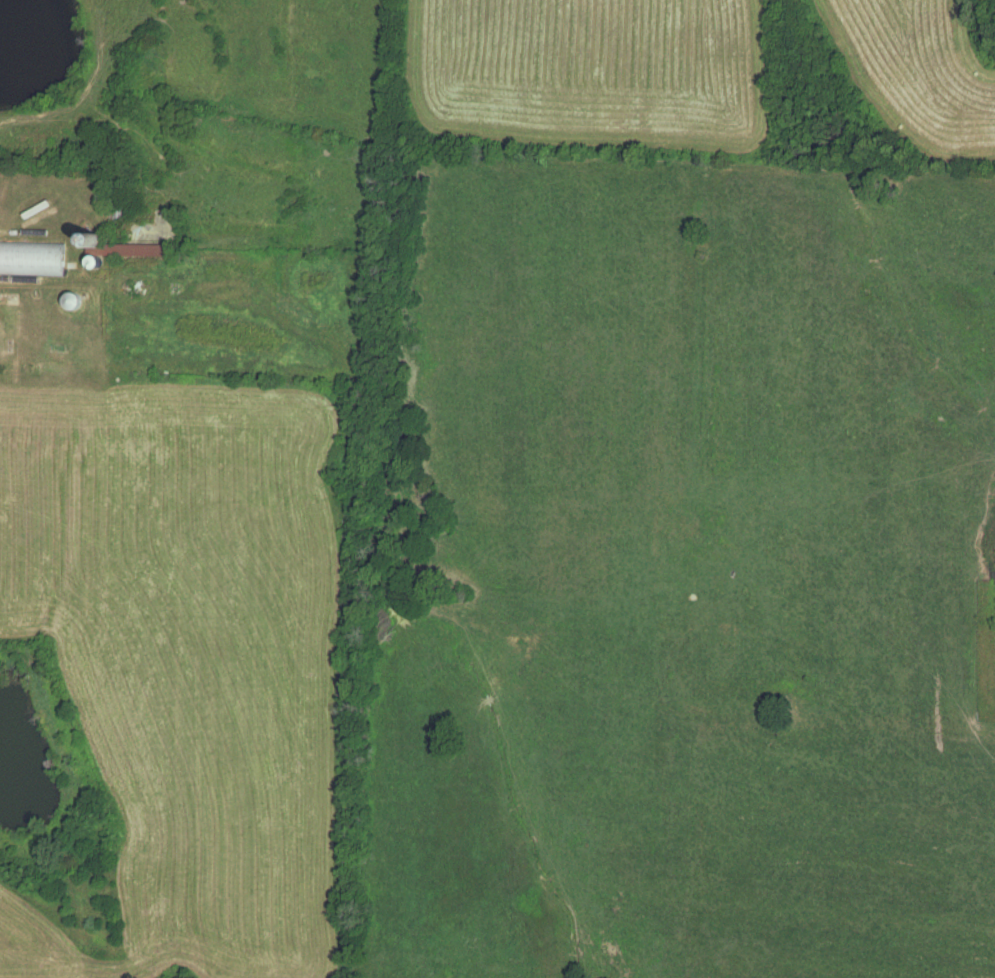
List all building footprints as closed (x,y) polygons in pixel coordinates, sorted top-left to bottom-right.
[(118,245),(118,235),(89,234),(88,255),(97,255),(97,258),(170,259),(170,246),(118,245)] [(0,244),(0,259),(0,276),(66,276),(67,244),(0,244)] [(86,305),(78,291),(65,297),(72,312),(86,305)]
